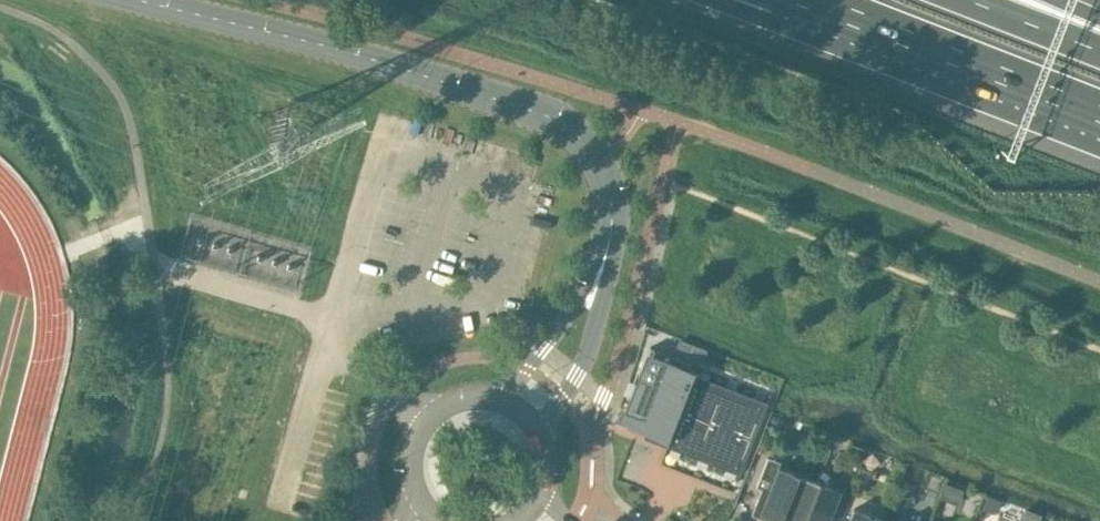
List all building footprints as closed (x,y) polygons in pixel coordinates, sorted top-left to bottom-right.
[(650,346),(621,421),(669,439),(667,443),(740,471),(766,404),(695,377),(697,371),(689,368),(691,362),(650,346)] [(785,520),(793,520),(809,478),(779,466),(769,490),(762,487),(752,514),(769,520),(770,516),(785,520)] [(836,516),(831,514),(840,490),(809,478),(793,520),(834,520),(836,516)] [(885,519),(854,508),(849,520),(884,520),(885,519)]
